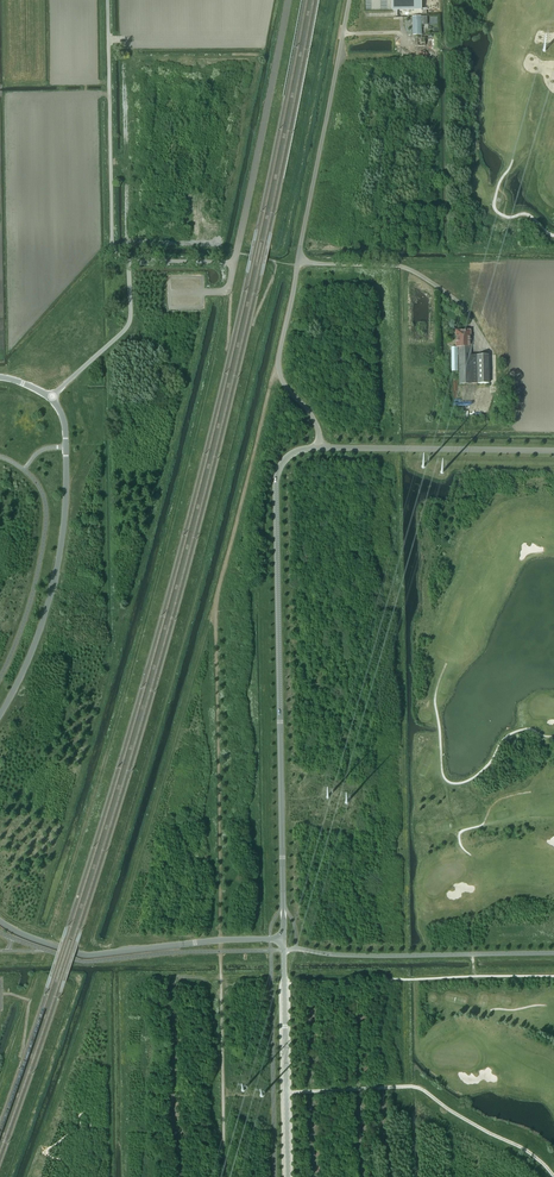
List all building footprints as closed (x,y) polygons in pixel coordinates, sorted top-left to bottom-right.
[(392,10),(422,10),(422,0),(392,0),(392,10)] [(427,16),(413,17),(413,35),(417,35),(418,50),(432,50),(432,40),(425,40),(425,39),(422,39),(421,21),(427,21),(427,16)] [(456,347),(452,348),(452,371),(458,371),(457,348),(459,347),(460,385),(472,384),(489,384),(488,355),(471,355),(470,331),(456,331),(456,347)]
